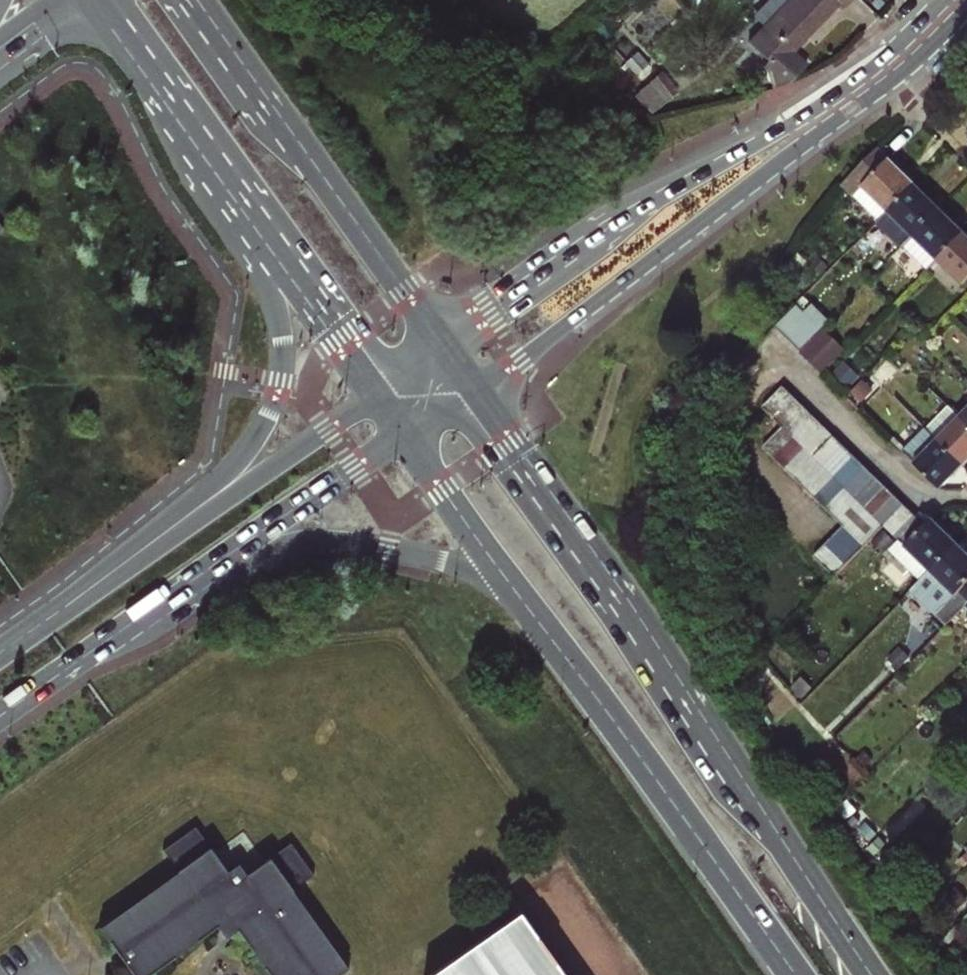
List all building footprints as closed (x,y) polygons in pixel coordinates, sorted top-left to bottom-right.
[(791,6),(818,32),(846,4),(852,9),(861,0),(797,0),(791,6)] [(791,6),(753,45),(772,63),(766,69),(772,75),(776,90),(792,85),(811,67),(797,54),(818,32),(791,6)] [(666,85),(654,97),(663,106),(675,94),(666,85)] [(883,223),(921,184),(884,148),(847,187),(883,223)] [(918,237),(946,208),(921,184),(883,223),(908,248),(918,237)] [(946,208),(918,237),(942,261),(966,235),(966,228),(946,208)] [(942,261),(966,285),(966,235),(942,261)] [(918,237),(908,248),(932,271),(942,261),(918,237)] [(784,325),(810,349),(838,321),(812,296),(784,325)] [(813,350),(834,371),(855,349),(833,328),(813,350)] [(780,418),(802,394),(792,385),(770,408),(780,418)] [(811,404),(802,394),(780,418),(789,427),(811,404)] [(955,403),(934,425),(966,458),(966,415),(955,403)] [(822,414),(811,404),(789,427),(800,437),(822,414)] [(832,424),(822,414),(800,437),(810,447),(832,424)] [(843,435),(832,424),(810,447),(820,458),(843,435)] [(934,425),(911,448),(950,485),(966,467),(966,458),(934,425)] [(780,458),(800,437),(789,427),(769,448),(780,458)] [(830,467),(852,444),(843,435),(820,458),(830,467)] [(810,447),(800,437),(780,458),(790,468),(810,447)] [(840,477),(862,454),(852,444),(830,467),(840,477)] [(820,458),(810,447),(790,468),(800,479),(820,458)] [(872,463),(862,454),(840,477),(850,486),(872,463)] [(830,467),(820,458),(800,479),(810,488),(830,467)] [(882,473),(872,463),(850,486),(859,496),(882,473)] [(840,477),(830,467),(810,488),(820,498),(840,477)] [(891,482),(882,473),(859,496),(869,505),(891,482)] [(829,507),(850,486),(840,477),(820,498),(829,507)] [(902,493),(891,482),(869,505),(871,508),(880,516),(902,493)] [(839,517),(859,496),(850,486),(829,507),(839,517)] [(913,503),(902,493),(880,516),(890,527),(913,503)] [(869,505),(859,496),(839,517),(849,527),(851,528),(871,508),(869,505)] [(900,536),(922,513),(913,503),(890,527),(900,536)] [(851,528),(849,527),(841,536),(861,557),(890,527),(880,516),(871,508),(851,528)] [(933,523),(922,513),(900,536),(910,546),(933,523)] [(957,547),(933,523),(910,546),(905,551),(897,544),(885,557),(917,588),(957,547)] [(861,557),(841,536),(831,546),(852,567),(861,557)] [(852,567),(831,546),(820,556),(842,577),(852,567)] [(917,588),(942,612),(935,619),(945,630),(965,609),(966,607),(966,557),(957,547),(917,588)] [(100,927),(134,974),(149,974),(222,924),(229,928),(236,926),(271,974),(340,974),(349,969),(294,890),(315,875),(291,843),(251,872),(247,867),(243,871),(238,865),(233,869),(229,865),(226,868),(196,827),(163,850),(178,871),(100,927)] [(521,911),(430,974),(567,974),(521,911)]
